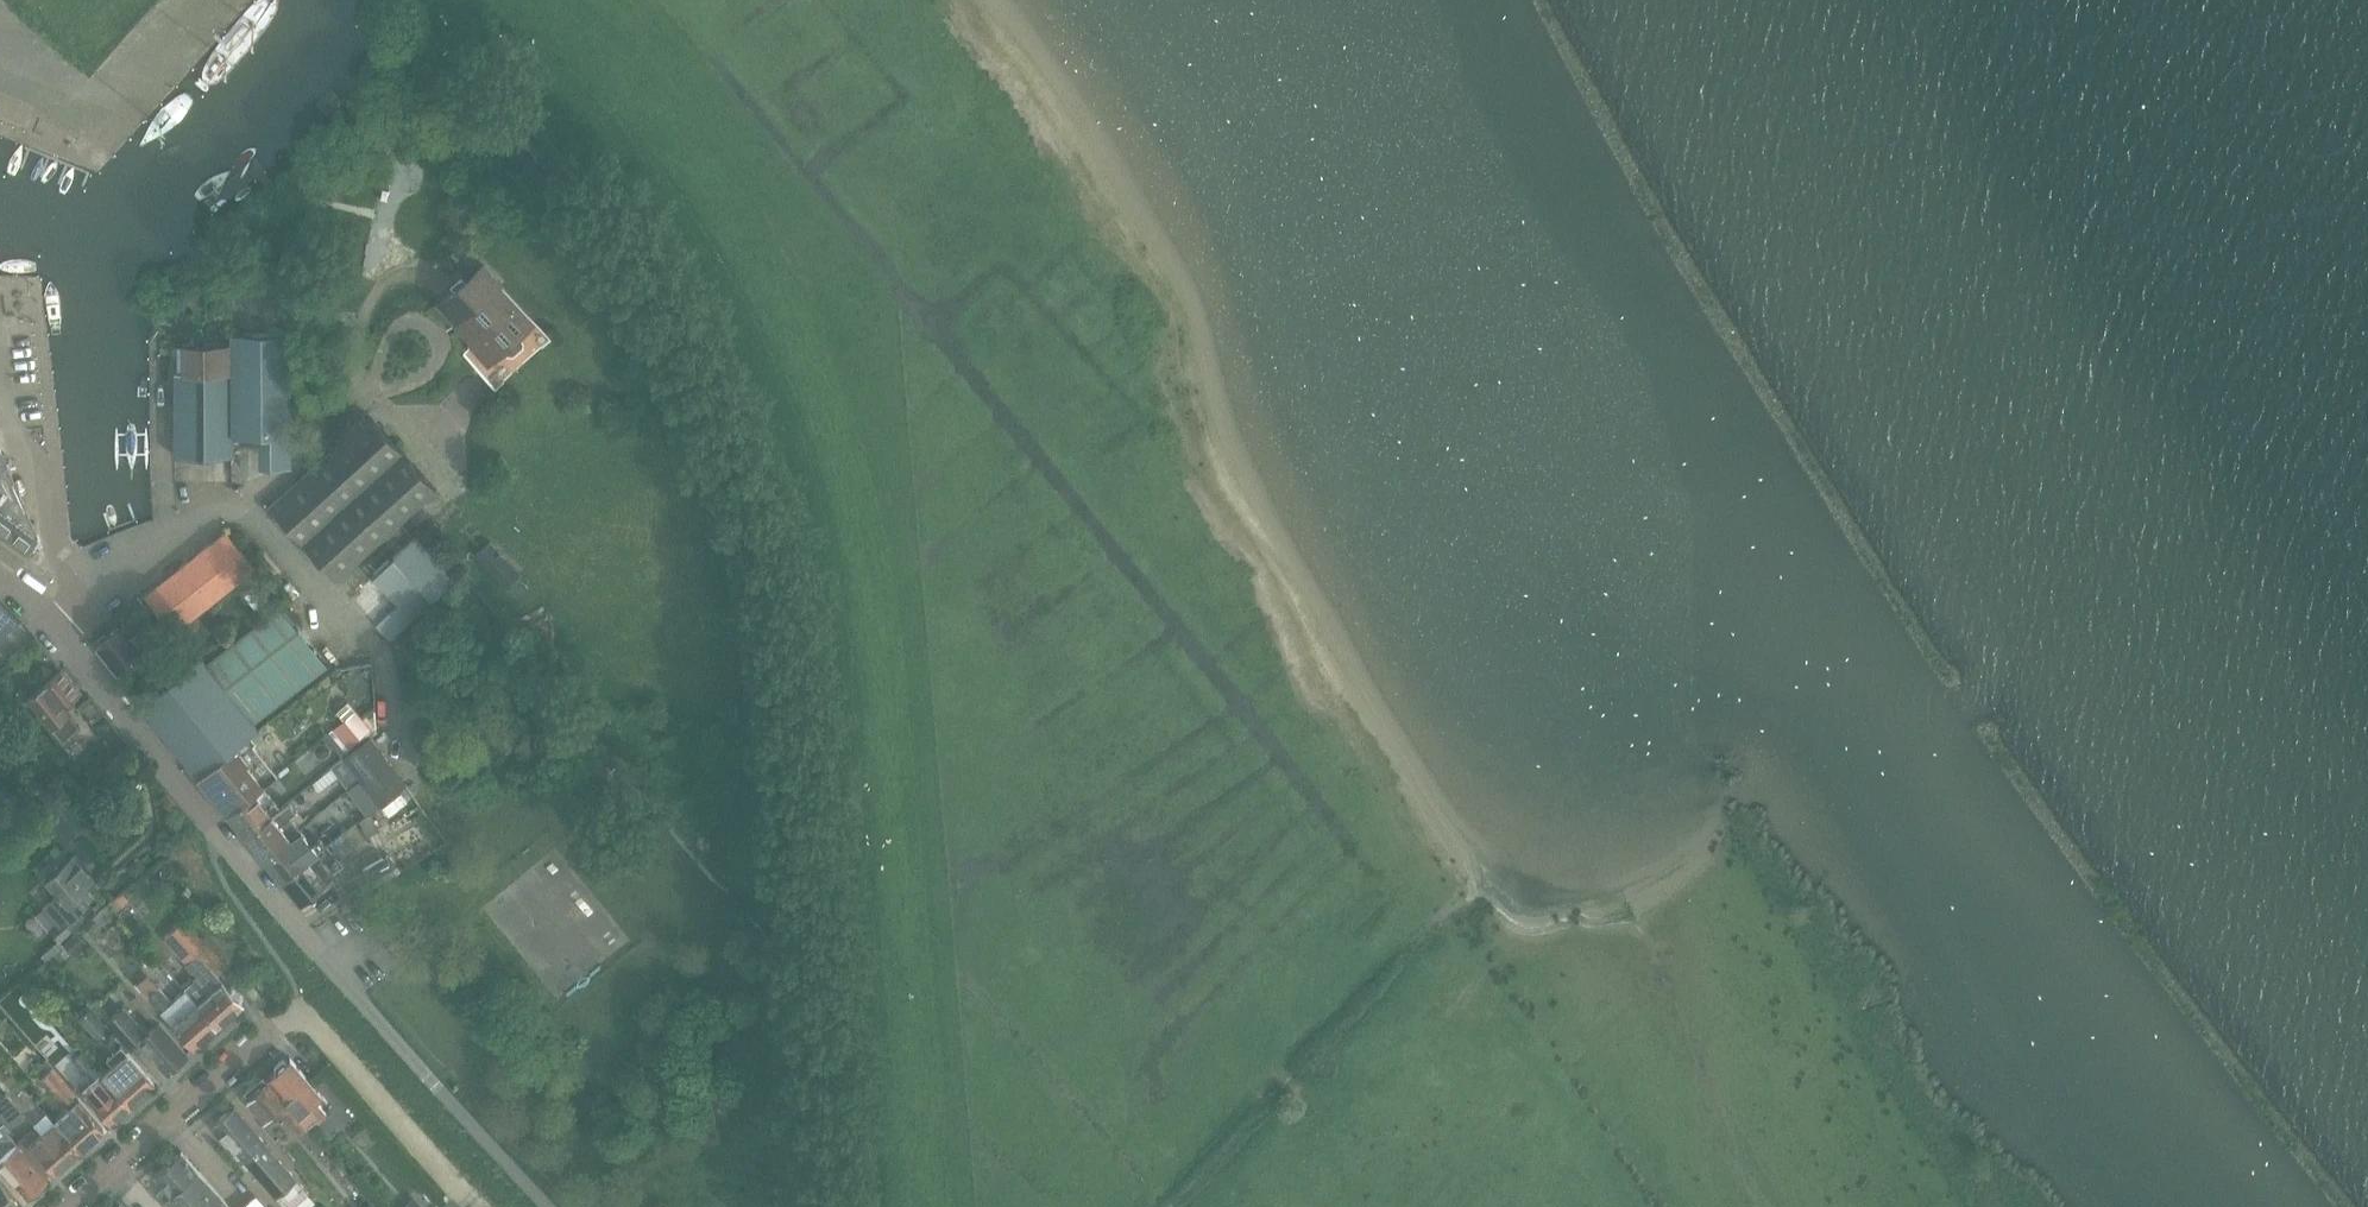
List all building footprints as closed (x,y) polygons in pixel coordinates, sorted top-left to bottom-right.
[(498,281),(484,265),(441,303),(476,341),(463,352),(495,388),(546,343),(494,284),(498,281)] [(232,332),(232,342),(232,433),(233,433),(291,433),(291,332),(232,332)] [(183,345),(178,345),(178,369),(175,369),(176,455),(233,455),(233,433),(232,433),(232,342),(183,343),(183,345)] [(369,413),(268,504),(335,579),(435,488),(369,413)] [(16,562),(15,563),(16,563),(37,545),(32,541),(38,533),(0,446),(0,550),(16,562)] [(255,565),(225,528),(143,593),(172,630),(255,565)] [(377,624),(388,637),(454,578),(415,536),(393,556),(396,560),(376,578),(397,602),(399,603),(377,624)] [(490,542),(476,555),(491,572),(506,559),(490,542)] [(30,564),(39,556),(35,551),(26,559),(30,564)] [(254,609),(262,603),(252,590),(244,596),(254,609)] [(18,619),(0,601),(0,634),(18,619)] [(139,703),(197,775),(257,727),(252,720),(327,663),(280,605),(227,645),(206,662),(200,655),(174,675),(174,676),(139,703)] [(152,691),(173,675),(155,654),(158,652),(150,642),(150,641),(130,616),(106,635),(104,633),(94,640),(117,669),(126,662),(145,685),(146,683),(152,691)] [(38,686),(39,687),(28,695),(51,724),(51,725),(62,738),(78,725),(63,706),(81,691),(62,667),(38,686)] [(355,712),(342,722),(357,741),(370,731),(355,712)] [(197,775),(223,807),(268,771),(272,776),(276,773),(252,742),(269,729),(263,722),(257,727),(197,775)] [(324,736),(341,756),(343,754),(345,752),(329,732),(324,736)] [(370,736),(347,754),(345,752),(343,754),(355,770),(381,750),(370,736)] [(314,747),(313,753),(317,757),(323,758),(328,754),(328,748),(324,743),(318,743),(314,747)] [(381,750),(355,770),(367,786),(393,766),(381,750)] [(344,755),(331,765),(337,772),(349,763),(344,755)] [(380,803),(406,783),(393,766),(367,786),(380,803)] [(223,807),(244,833),(278,806),(261,785),(272,776),(268,771),(223,807)] [(47,791),(36,800),(43,809),(55,800),(47,791)] [(63,799),(43,817),(63,840),(84,822),(63,799)] [(244,833),(263,856),(297,829),(286,816),(296,809),(288,799),(278,806),(244,833)] [(360,820),(367,835),(379,829),(371,813),(360,820)] [(263,856),(282,879),(316,852),(325,844),(320,837),(312,843),(300,827),(297,829),(263,856)] [(58,923),(49,930),(57,940),(76,924),(75,922),(82,916),(70,901),(79,893),(83,898),(92,890),(86,883),(96,875),(76,851),(46,876),(58,891),(60,892),(42,907),(58,923)] [(282,879),(301,903),(334,875),(316,852),(282,879)] [(372,881),(397,865),(390,853),(364,869),(372,881)] [(137,856),(127,865),(136,876),(146,867),(137,856)] [(122,890),(108,902),(115,910),(129,898),(122,890)] [(185,917),(164,936),(186,962),(198,952),(192,946),(202,936),(185,917)] [(77,930),(63,942),(75,954),(88,942),(77,930)] [(195,980),(185,989),(198,1003),(219,1027),(243,1005),(247,1002),(225,977),(222,979),(217,973),(227,964),(202,936),(192,946),(198,952),(186,962),(197,974),(193,978),(195,980)] [(193,1049),(219,1027),(198,1003),(185,989),(171,1001),(148,975),(136,985),(147,997),(193,1049)] [(89,1001),(75,1014),(99,1040),(111,1029),(112,1028),(106,1020),(89,1001)] [(140,1042),(143,1044),(167,1072),(188,1053),(160,1022),(156,1025),(160,1029),(153,1035),(123,1004),(106,1020),(112,1028),(111,1029),(131,1050),(140,1042)] [(131,1104),(155,1083),(121,1045),(107,1057),(112,1064),(101,1073),(131,1104)] [(110,1122),(131,1104),(101,1073),(82,1051),(72,1060),(84,1074),(89,1070),(96,1078),(82,1090),(110,1122)] [(275,1070),(267,1077),(308,1126),(308,1125),(325,1112),(315,1100),(321,1095),(290,1058),(287,1060),(282,1058),(273,1065),(275,1070)] [(40,1077),(64,1104),(77,1092),(54,1066),(40,1077)] [(257,1080),(243,1091),(246,1094),(245,1096),(265,1121),(279,1110),(298,1133),(300,1131),(319,1153),(327,1147),(308,1125),(308,1126),(267,1077),(260,1083),(257,1080)] [(0,1096),(0,1116),(10,1127),(23,1114),(3,1093),(0,1096)] [(78,1150),(103,1128),(78,1100),(53,1122),(78,1150)] [(308,1193),(234,1105),(213,1122),(285,1206),(291,1206),(308,1193)] [(10,1127),(0,1116),(0,1149),(3,1152),(0,1155),(0,1166),(27,1195),(47,1177),(5,1131),(10,1127)] [(54,1171),(78,1150),(53,1122),(42,1132),(36,1125),(23,1136),(54,1171)] [(328,1148),(316,1159),(325,1170),(337,1159),(328,1148)] [(180,1150),(154,1173),(165,1186),(155,1195),(165,1206),(166,1206),(169,1204),(171,1206),(229,1206),(180,1150)] [(20,1202),(0,1179),(0,1206),(14,1206),(20,1202)] [(407,1206),(424,1206),(417,1199),(407,1206)]
